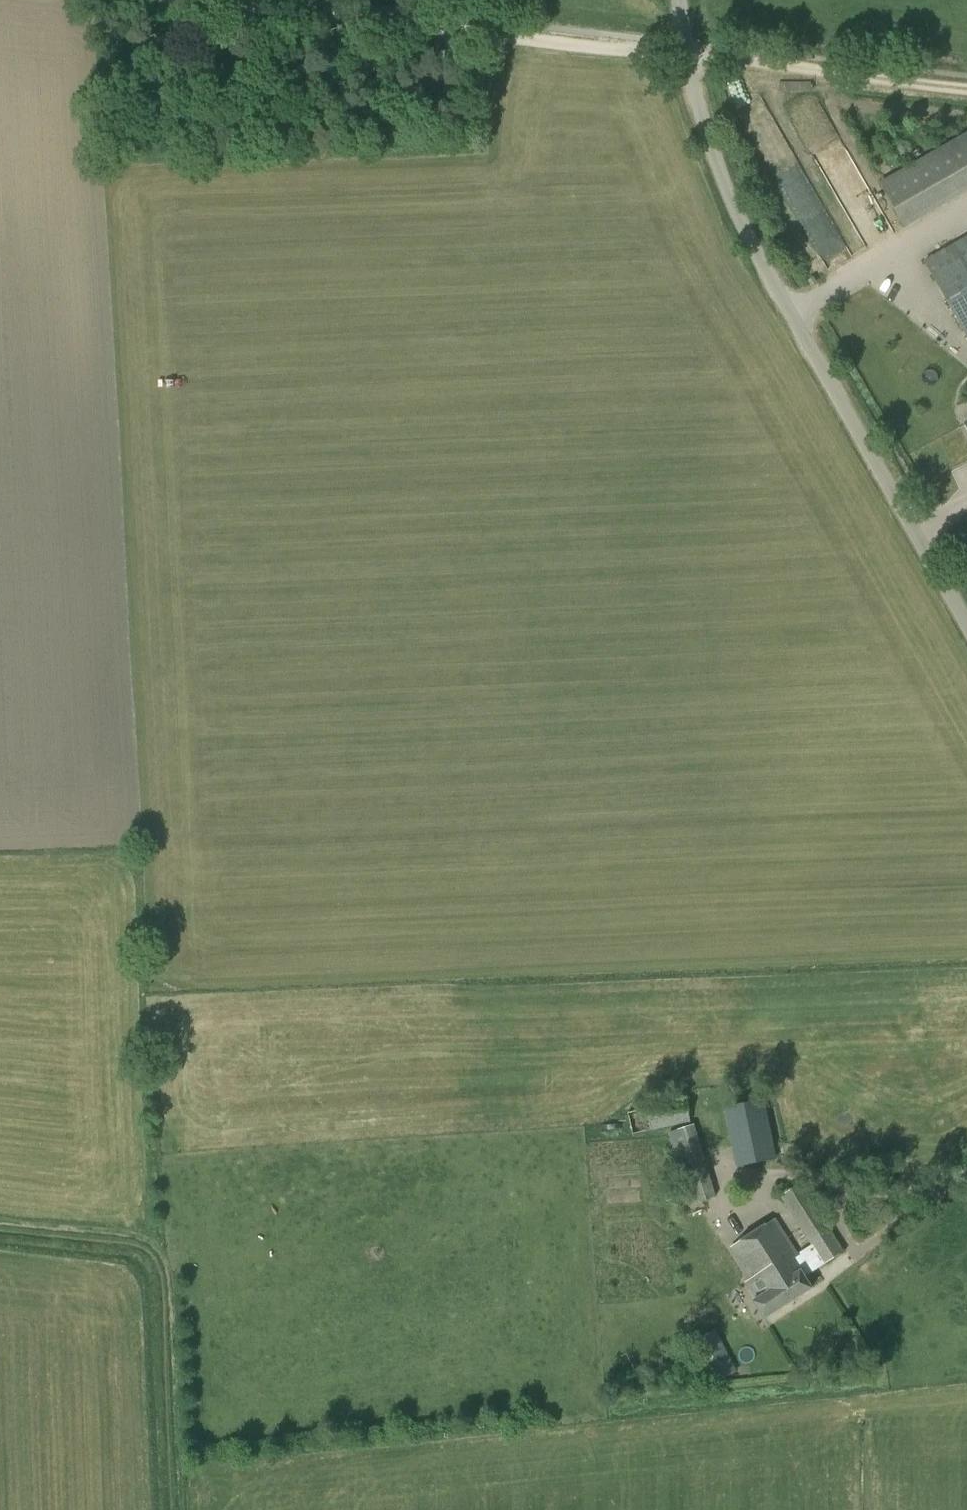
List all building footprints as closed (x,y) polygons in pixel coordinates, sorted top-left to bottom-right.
[(966,192),(966,134),(880,184),(905,227),(966,192)] [(924,262),(966,336),(966,238),(924,262)] [(736,1168),(776,1159),(763,1099),(724,1108),(736,1168)] [(632,1135),(690,1123),(685,1100),(627,1112),(632,1135)] [(683,1207),(716,1197),(694,1125),(668,1132),(686,1193),(680,1195),(683,1207)] [(775,1219),(729,1248),(749,1280),(744,1283),(755,1300),(752,1302),(763,1320),(811,1289),(804,1278),(843,1253),(801,1187),(782,1198),(812,1246),(798,1255),(775,1219)] [(713,1386),(732,1376),(709,1334),(690,1344),(713,1386)]
